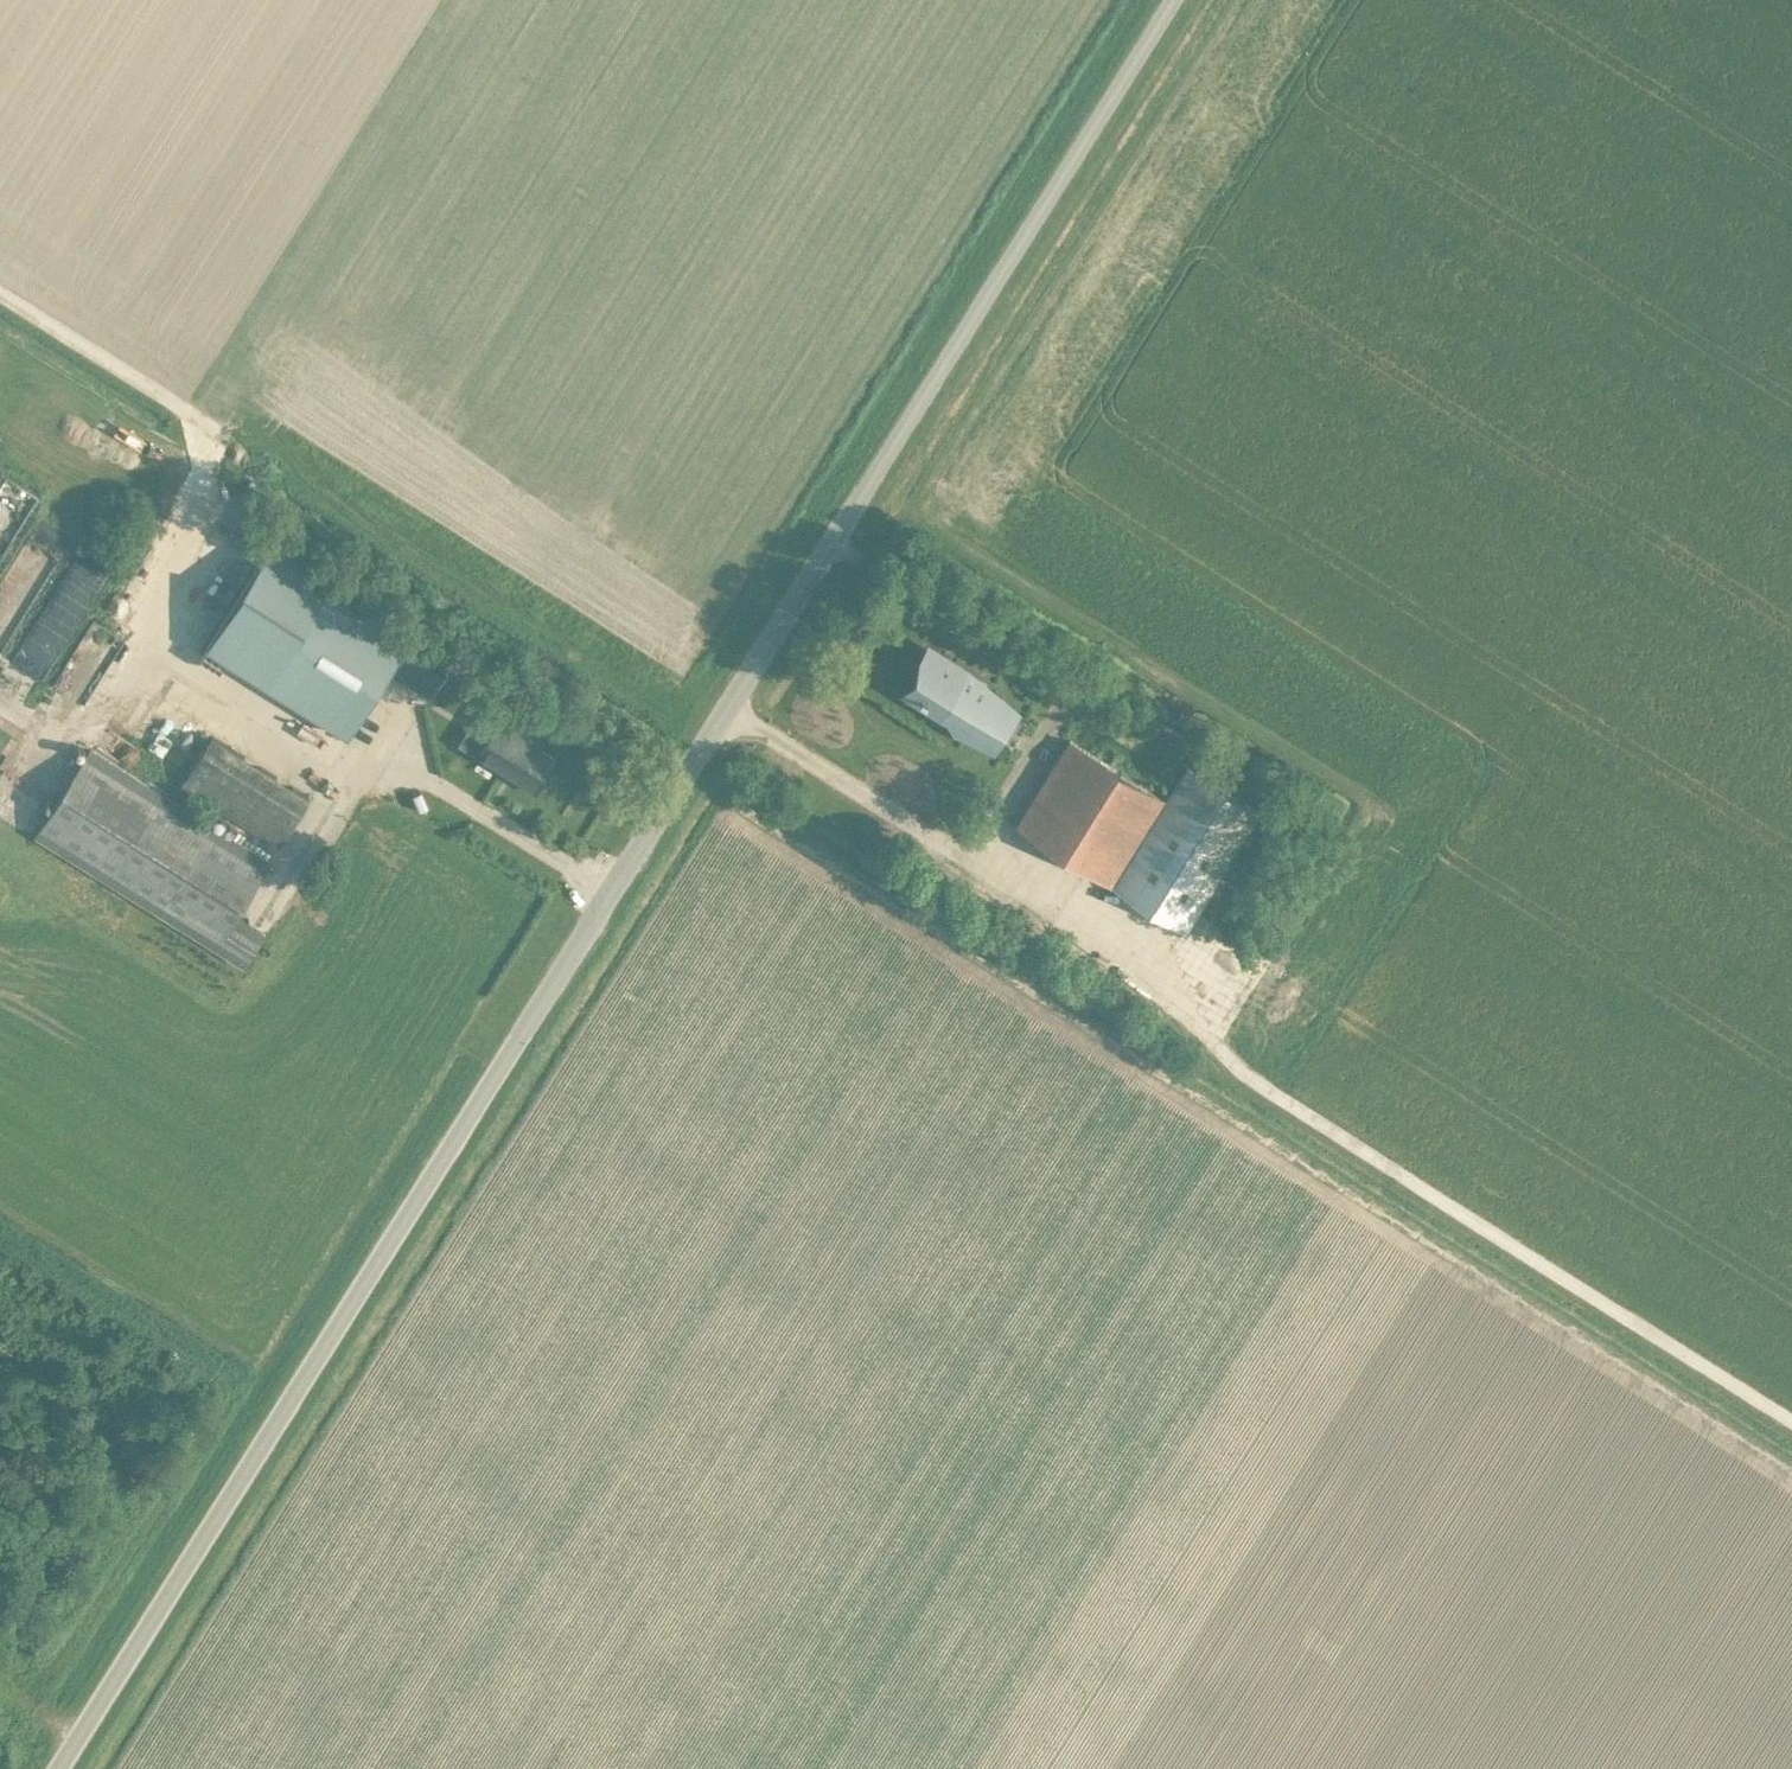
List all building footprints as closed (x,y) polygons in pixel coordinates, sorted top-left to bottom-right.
[(113,628),(171,532),(133,510),(81,597),(94,605),(89,614),(113,628)] [(1,531),(0,533),(0,588),(23,543),(1,531)] [(65,537),(35,583),(64,602),(94,555),(65,537)] [(206,642),(346,731),(410,631),(269,542),(206,642)] [(910,639),(897,660),(924,677),(927,672),(956,690),(951,698),(979,711),(998,681),(974,661),(972,664),(944,646),(946,642),(923,627),(914,641),(910,639)] [(87,647),(88,636),(63,634),(62,645),(87,647)] [(445,715),(459,693),(435,677),(421,700),(445,715)] [(117,726),(149,747),(166,721),(135,700),(117,726)] [(532,788),(553,755),(538,746),(542,739),(515,722),(511,728),(495,718),(474,752),(532,788)] [(275,841),(306,793),(209,732),(179,781),(275,841)] [(1015,819),(1111,880),(1164,797),(1067,736),(1015,819)] [(232,912),(265,858),(87,747),(34,832),(241,961),(261,930),(232,912)] [(1258,809),(1185,763),(1164,797),(1111,880),(1184,926),(1258,809)]
